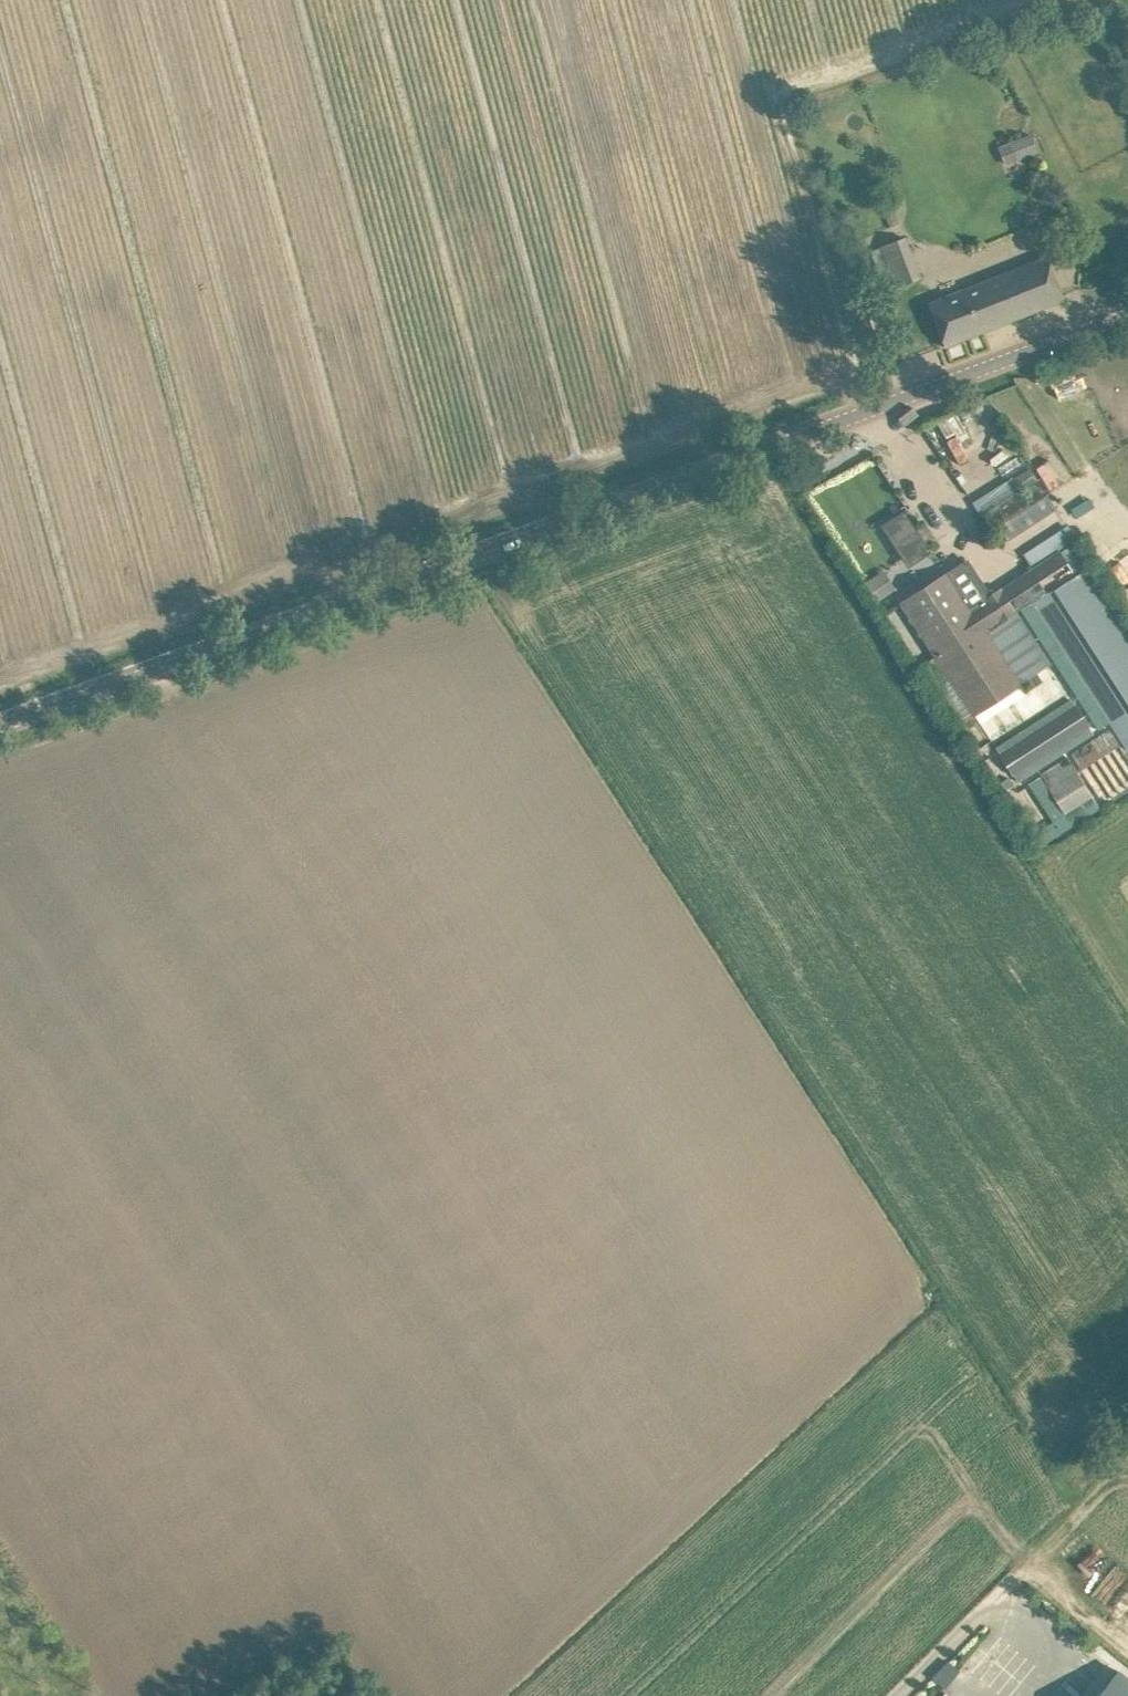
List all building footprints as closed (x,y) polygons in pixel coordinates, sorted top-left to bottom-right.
[(1031,133),(1009,142),(1017,160),(1039,152),(1031,133)] [(900,222),(895,209),(885,212),(889,226),(900,222)] [(884,257),(876,261),(889,291),(921,277),(904,238),(880,248),(884,257)] [(1063,299),(1055,279),(1046,257),(928,304),(944,346),(1063,299)] [(1056,396),(1084,388),(1080,376),(1053,384),(1056,396)] [(958,462),(982,449),(959,408),(935,421),(958,462)] [(1018,492),(1038,481),(1030,469),(1011,480),(1018,492)] [(905,565),(929,551),(903,507),(879,521),(905,565)] [(1066,524),(1021,550),(1028,562),(1073,535),(1066,524)] [(1072,570),(1087,560),(1073,539),(1059,548),(1072,570)] [(902,602),(936,655),(921,664),(936,687),(951,677),(974,713),(1019,684),(1024,693),(1043,681),(1037,672),(1043,668),(1048,665),(1015,612),(1022,607),(1099,729),(1109,722),(1126,749),(1127,748),(1127,716),(1049,592),(1048,593),(1047,591),(1031,602),(1015,578),(987,597),(964,562),(947,573),(902,602)] [(883,568),(864,579),(877,600),(895,589),(883,568)] [(1031,602),(1047,591),(1031,568),(1015,578),(1031,602)] [(1127,693),(1127,655),(1077,574),(1060,585),(1127,693)] [(1072,706),(998,754),(1012,775),(1086,727),(1072,706)] [(1118,1670),(1096,1695),(1127,1695),(1127,1679),(1118,1670)]
